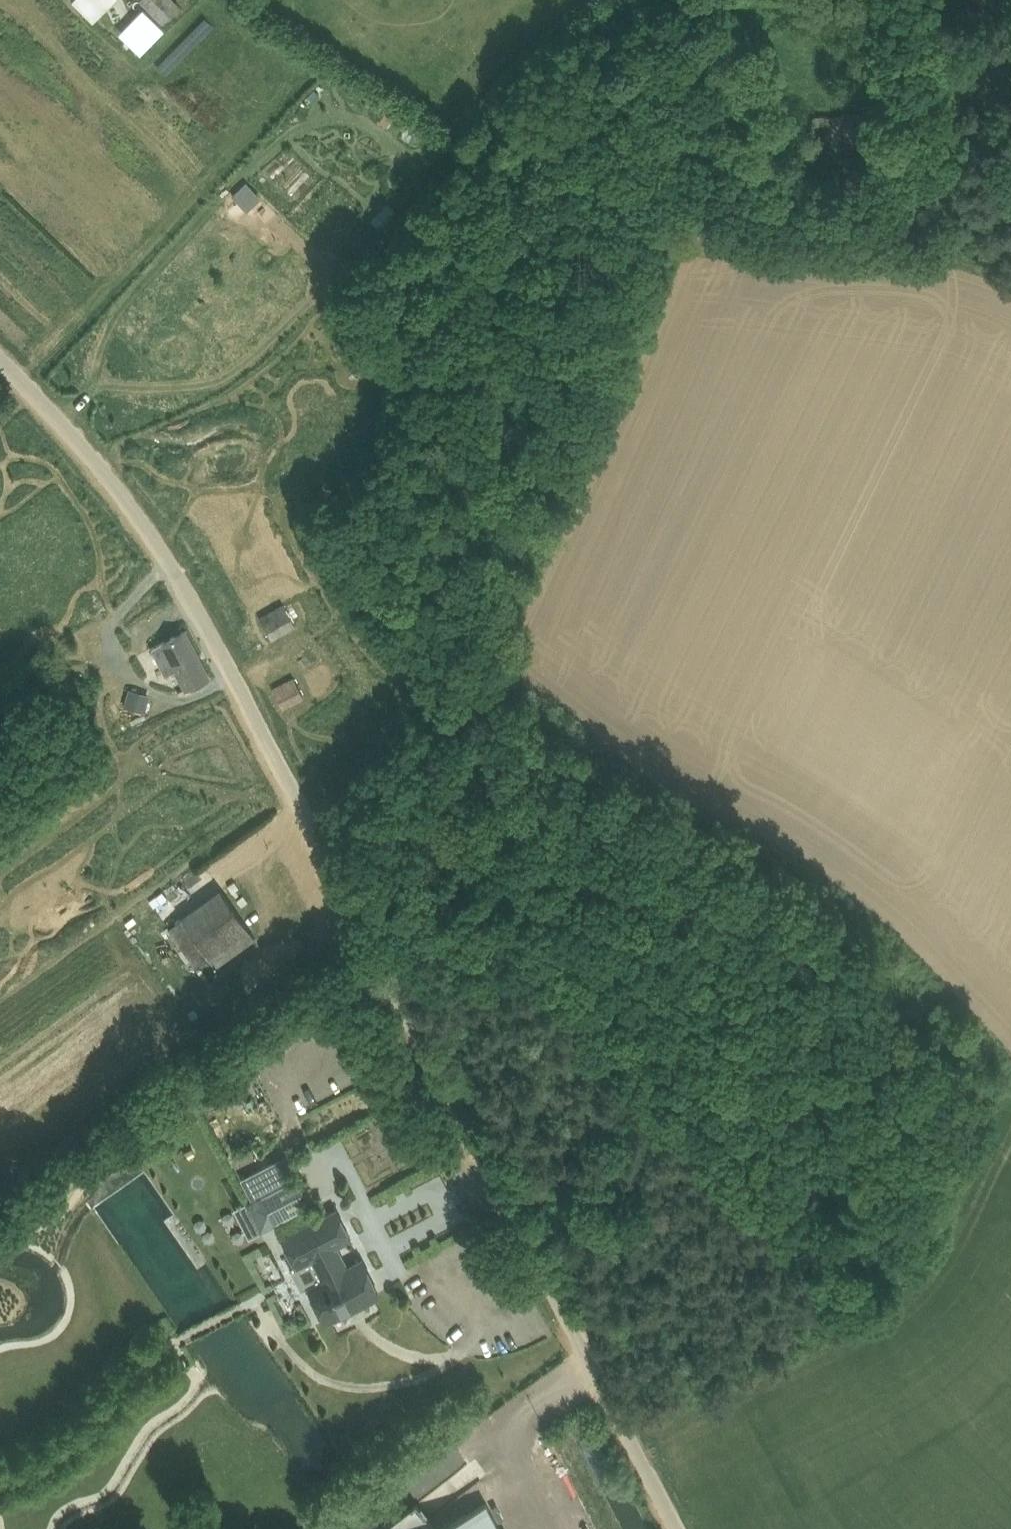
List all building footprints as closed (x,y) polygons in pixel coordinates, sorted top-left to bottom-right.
[(92,19),(113,0),(74,0),(92,19)] [(177,0),(140,0),(163,23),(182,5),(177,0)] [(165,29),(143,8),(121,30),(143,51),(165,29)] [(259,617),(272,639),(296,626),(283,603),(259,617)] [(186,688),(209,676),(185,630),(152,650),(165,674),(176,669),(186,688)] [(273,687),(283,708),(305,697),(294,676),(273,687)] [(130,687),(125,706),(146,711),(151,693),(130,687)] [(215,965),(256,936),(222,889),(181,919),(215,965)] [(312,1203),(298,1176),(261,1195),(248,1202),(262,1229),(312,1203)] [(348,1266),(345,1260),(343,1261),(337,1251),(339,1250),(336,1245),(351,1237),(336,1209),(283,1237),(298,1265),(312,1257),(324,1279),(309,1286),(326,1319),(379,1291),(362,1258),(348,1266)] [(416,1503),(390,1523),(393,1528),(434,1528),(416,1503)] [(485,1503),(434,1528),(499,1528),(485,1503)]
